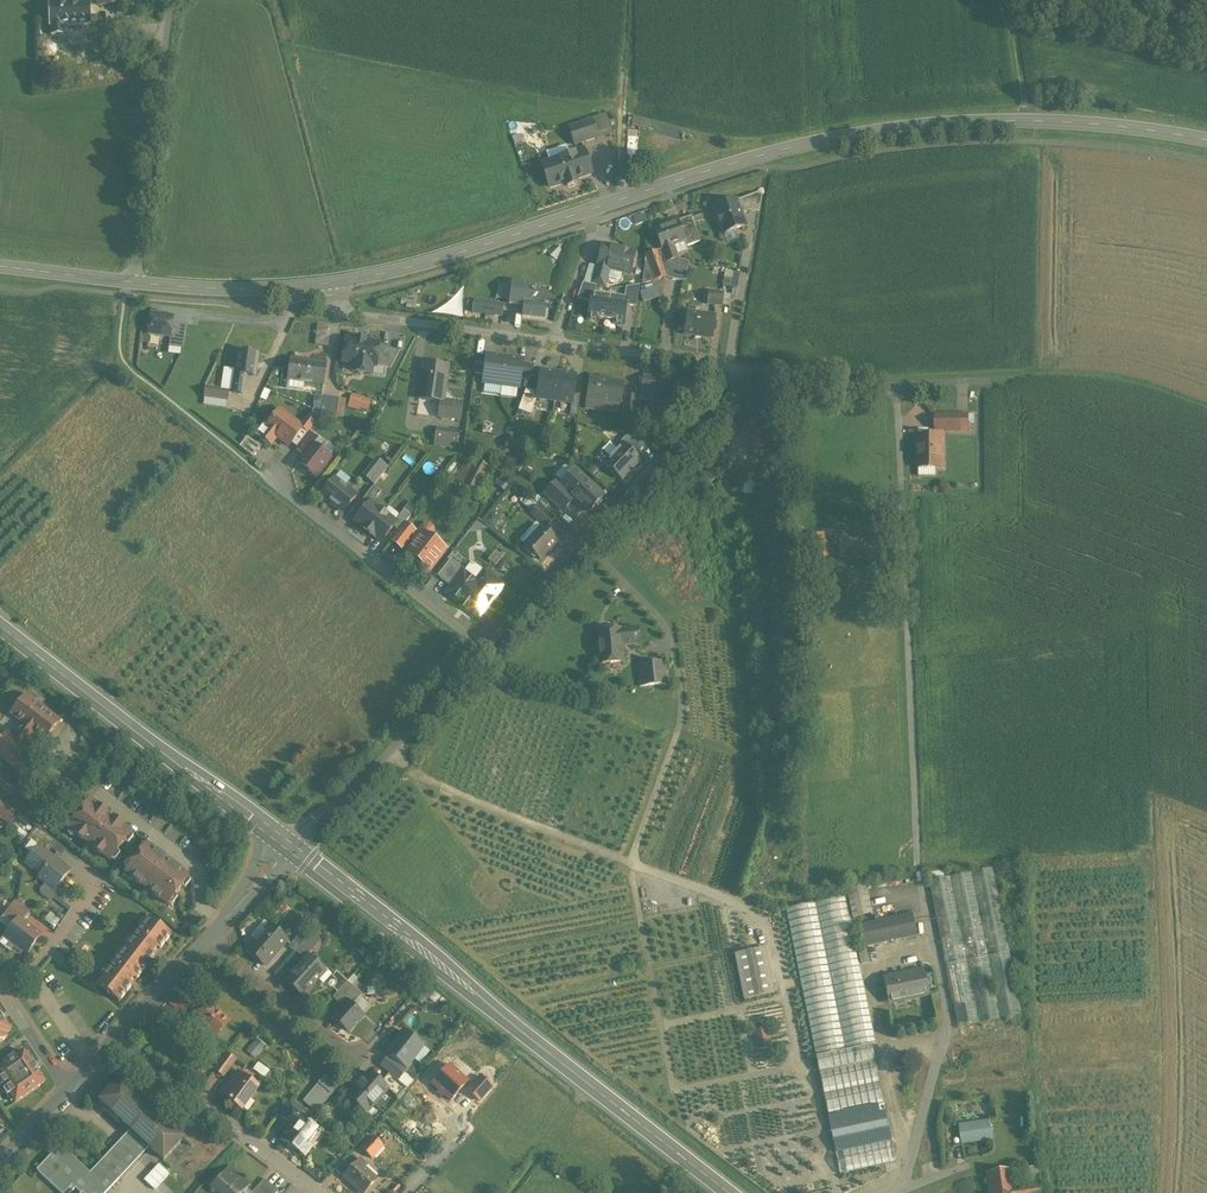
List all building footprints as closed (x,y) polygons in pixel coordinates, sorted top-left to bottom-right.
[(91,1),(49,2),(49,26),(91,25),(91,1)] [(606,114),(594,118),(599,133),(612,129),(606,114)] [(591,120),(569,127),(575,145),(597,138),(591,120)] [(546,152),(549,161),(569,155),(566,145),(546,152)] [(569,155),(549,161),(550,165),(547,167),(546,168),(549,175),(550,175),(553,174),(557,185),(565,182),(567,186),(576,183),(575,179),(592,173),(584,150),(569,155)] [(756,194),(736,201),(741,215),(742,214),(748,212),(759,214),(762,195),(756,194)] [(736,200),(715,208),(716,211),(715,214),(719,227),(722,228),(724,233),(745,226),(743,220),(739,218),(741,215),(736,201),(736,200)] [(690,217),(678,221),(685,241),(684,241),(686,247),(700,242),(691,216),(690,216),(690,217)] [(678,221),(654,229),(661,249),(662,249),(664,255),(667,263),(669,262),(678,259),(673,245),(684,241),(685,241),(678,221)] [(635,253),(602,245),(596,266),(609,269),(630,274),(635,253)] [(661,249),(646,254),(642,284),(655,280),(648,261),(664,255),(662,249),(661,249)] [(664,255),(648,261),(655,280),(667,276),(665,273),(667,273),(667,272),(669,262),(667,263),(664,255)] [(680,266),(676,265),(675,265),(674,266),(673,267),(671,279),(685,281),(689,261),(681,260),(680,266)] [(609,269),(596,266),(591,285),(596,286),(604,288),(609,269)] [(739,287),(742,273),(727,271),(725,285),(739,287)] [(522,283),(511,281),(508,305),(523,307),(522,318),(544,320),(547,302),(533,300),(535,284),(522,283)] [(596,286),(591,285),(583,283),(577,300),(590,301),(591,294),(595,295),(596,286)] [(626,305),(636,307),(639,286),(626,287),(624,299),(626,299),(626,305)] [(642,292),(645,302),(663,296),(660,287),(642,292)] [(724,293),(708,291),(707,304),(722,306),(724,293)] [(588,320),(598,322),(599,319),(606,320),(609,297),(595,295),(591,294),(590,301),(588,320)] [(624,299),(609,297),(606,320),(613,321),(612,324),(623,325),(626,305),(626,299),(624,299)] [(504,304),(474,301),(473,313),(502,316),(504,304)] [(715,317),(687,313),(685,334),(712,338),(715,317)] [(173,317),(150,314),(148,334),(170,337),(173,322),(173,317)] [(187,323),(173,322),(170,337),(170,343),(184,345),(187,323)] [(331,344),(333,324),(319,323),(318,343),(331,344)] [(365,339),(356,338),(356,341),(346,339),(343,362),(353,363),(360,364),(359,372),(371,374),(372,366),(376,366),(378,347),(379,344),(365,342),(365,339)] [(400,351),(378,347),(376,366),(390,368),(400,351)] [(236,370),(233,392),(241,394),(244,374),(254,375),(258,354),(238,352),(236,370)] [(506,358),(487,355),(487,357),(484,375),(483,383),(502,386),(506,358)] [(487,357),(476,356),(474,373),(484,375),(487,357)] [(327,363),(291,358),(287,380),(324,385),(327,363)] [(522,360),(506,358),(502,386),(518,388),(520,380),(522,362),(522,360)] [(535,364),(522,362),(520,380),(529,381),(535,364)] [(359,372),(360,364),(353,363),(352,371),(359,372)] [(448,366),(424,363),(419,399),(443,402),(445,387),(448,366)] [(229,392),(233,392),(236,370),(224,368),(221,391),(229,392)] [(537,392),(536,399),(554,401),(558,373),(540,371),(537,392)] [(558,373),(554,401),(571,404),(572,404),(573,394),(576,376),(558,373)] [(643,376),(641,390),(660,393),(662,379),(643,376)] [(623,382),(590,378),(587,401),(605,404),(620,406),(623,382)] [(221,391),(207,389),(205,398),(227,401),(229,392),(221,391)] [(518,410),(531,415),(536,399),(537,392),(526,390),(518,410)] [(660,393),(641,390),(639,401),(658,403),(660,393)] [(352,394),(350,399),(369,405),(371,400),(352,394)] [(571,404),(570,415),(577,416),(580,396),(573,394),(572,404),(571,404)] [(339,398),(322,396),(319,415),(336,417),(339,398)] [(638,398),(624,396),(621,420),(635,421),(638,398)] [(369,405),(350,399),(347,407),(367,413),(369,405)] [(605,404),(587,401),(586,409),(604,411),(605,404)] [(301,425),(280,410),(266,428),(267,429),(261,436),(271,444),(277,437),(289,446),(295,438),(303,428),(301,425)] [(957,415),(936,415),(936,437),(943,437),(943,432),(957,432),(957,415)] [(968,415),(957,415),(957,432),(968,432),(968,415)] [(306,418),(302,424),(306,427),(305,429),(309,432),(314,424),(306,418)] [(301,425),(303,428),(295,438),(301,441),(309,432),(305,429),(306,427),(302,424),(301,425)] [(301,441),(296,449),(304,455),(313,444),(313,445),(318,439),(314,436),(309,432),(301,441)] [(457,435),(435,432),(434,445),(456,448),(457,435)] [(636,433),(630,432),(620,443),(622,445),(623,445),(635,456),(647,443),(636,433)] [(318,439),(313,445),(329,457),(335,449),(315,434),(314,436),(318,439)] [(247,436),(240,446),(254,456),(261,447),(247,436)] [(936,437),(918,437),(918,468),(943,468),(943,437),(936,437)] [(304,455),(298,463),(315,476),(330,458),(329,457),(313,445),(313,444),(304,455)] [(622,445),(605,463),(622,480),(640,461),(635,456),(623,445),(622,445)] [(379,461),(366,478),(374,485),(388,468),(379,461)] [(472,469),(465,483),(477,489),(488,468),(476,462),(472,469)] [(464,465),(457,479),(465,483),(472,469),(464,465)] [(357,496),(334,478),(321,495),(344,513),(357,496)] [(570,494),(569,494),(574,499),(588,512),(603,497),(584,479),(570,494)] [(570,494),(557,481),(545,494),(563,511),(574,499),(569,494),(570,494)] [(373,486),(362,501),(367,506),(370,502),(372,503),(380,492),(373,486)] [(367,506),(355,522),(361,526),(361,527),(368,532),(383,512),(372,503),(370,502),(367,506)] [(554,519),(538,506),(533,512),(546,528),(554,519)] [(404,510),(395,521),(396,522),(393,526),(399,531),(405,523),(411,516),(404,510)] [(383,512),(368,532),(374,537),(375,538),(375,537),(381,542),(393,526),(396,522),(395,521),(383,512)] [(487,529),(477,520),(469,530),(487,529)] [(399,531),(391,540),(403,549),(416,532),(405,523),(399,531)] [(445,549),(430,537),(434,533),(433,528),(429,524),(424,525),(412,540),(415,542),(407,552),(417,560),(412,566),(425,576),(445,549)] [(557,541),(541,528),(524,545),(539,560),(557,541)] [(826,528),(807,535),(816,557),(834,550),(826,528)] [(465,570),(451,559),(437,576),(451,587),(465,570)] [(508,562),(504,559),(500,560),(498,563),(498,567),(501,570),(505,569),(508,566),(508,562)] [(468,567),(463,572),(476,582),(485,572),(472,562),(468,567)] [(476,582),(463,572),(468,567),(467,566),(465,570),(451,587),(447,592),(461,604),(467,609),(479,618),(503,586),(485,572),(476,582)] [(637,629),(597,632),(599,663),(623,661),(621,644),(638,643),(637,629)] [(665,662),(637,665),(639,686),(667,684),(665,662)] [(60,720),(26,694),(10,714),(23,724),(14,736),(25,744),(30,736),(33,738),(35,736),(43,742),(60,720)] [(8,731),(0,740),(0,757),(20,772),(35,752),(25,744),(14,736),(8,731)] [(2,800),(0,803),(0,817),(10,825),(19,813),(2,800)] [(124,826),(98,805),(97,806),(89,800),(68,827),(76,833),(75,834),(83,840),(84,839),(95,848),(94,849),(102,855),(102,854),(110,860),(131,833),(124,827),(124,826)] [(47,835),(37,827),(27,839),(38,847),(47,853),(56,842),(47,835)] [(154,850),(146,844),(125,872),(133,878),(132,879),(140,885),(141,884),(152,892),(151,893),(159,899),(160,898),(168,904),(189,877),(181,871),(182,870),(155,850),(154,850)] [(47,853),(38,847),(26,862),(41,874),(39,877),(55,889),(69,871),(47,853)] [(992,868),(928,881),(957,1028),(1022,1015),(992,868)] [(846,896),(785,909),(815,1057),(871,1045),(876,1044),(846,896)] [(15,900),(4,914),(15,923),(18,918),(21,920),(29,911),(15,900)] [(912,913),(858,924),(862,947),(917,936),(912,913)] [(21,920),(18,918),(15,923),(5,935),(14,942),(13,943),(13,944),(13,946),(20,951),(22,951),(23,951),(24,950),(27,952),(40,935),(36,932),(35,932),(29,928),(29,926),(21,920)] [(127,945),(125,948),(148,965),(171,935),(149,918),(146,921),(142,927),(132,940),(127,945)] [(268,925),(271,928),(266,933),(263,931),(247,950),(266,966),(276,955),(274,953),(280,947),(281,949),(287,942),(288,943),(289,941),(269,924),(268,925)] [(303,931),(292,944),(291,943),(290,944),(291,945),(289,947),(295,952),(296,951),(309,936),(303,931)] [(309,936),(296,951),(304,958),(307,955),(308,955),(318,944),(309,936)] [(867,947),(858,949),(861,964),(870,962),(867,947)] [(148,965),(125,948),(123,951),(118,957),(108,970),(104,975),(96,985),(119,1002),(148,965)] [(763,948),(735,954),(744,1000),(773,994),(763,948)] [(304,958),(285,979),(298,992),(303,996),(306,993),(320,977),(317,975),(323,969),(308,955),(307,955),(304,958)] [(924,970),(883,979),(887,1000),(888,1003),(893,1002),(929,995),(924,970)] [(337,992),(347,982),(337,972),(333,977),(336,980),(336,984),(333,988),(337,992)] [(337,992),(333,998),(342,1006),(347,1001),(351,1005),(359,997),(361,994),(347,982),(337,992)] [(188,984),(170,1003),(183,1015),(200,995),(188,984)] [(306,993),(303,996),(298,992),(292,998),(303,1008),(313,998),(306,993)] [(351,1005),(347,1001),(342,1006),(332,1017),(348,1031),(363,1016),(362,1015),(370,1007),(359,997),(351,1005)] [(229,1021),(208,1002),(194,1018),(206,1029),(215,1037),(229,1021)] [(7,1037),(5,1034),(11,1030),(4,1020),(0,1014),(0,1042),(7,1037)] [(206,1029),(194,1018),(186,1027),(198,1038),(206,1029)] [(766,1029),(754,1031),(758,1050),(770,1047),(766,1029)] [(422,1046),(403,1031),(387,1052),(390,1055),(406,1067),(422,1046)] [(871,1045),(815,1057),(819,1073),(874,1061),(871,1045)] [(15,1057),(14,1055),(4,1062),(6,1064),(0,1067),(0,1079),(16,1102),(45,1082),(37,1070),(38,1069),(33,1062),(32,1063),(24,1051),(15,1057)] [(227,1054),(215,1070),(223,1076),(234,1060),(227,1054)] [(404,1069),(406,1067),(390,1055),(382,1066),(399,1079),(405,1070),(404,1069)] [(874,1061),(819,1073),(828,1117),(884,1105),(874,1061)] [(433,1084),(451,1100),(467,1082),(449,1066),(446,1069),(444,1068),(437,1076),(439,1077),(433,1084)] [(369,1072),(348,1095),(367,1112),(387,1090),(387,1089),(380,1083),(369,1072)] [(257,1087),(238,1073),(237,1074),(238,1074),(229,1086),(222,1095),(230,1100),(230,1101),(241,1109),(241,1108),(239,1106),(247,1096),(249,1097),(257,1087)] [(318,1111),(341,1085),(328,1073),(305,1099),(318,1111)] [(407,1088),(388,1074),(380,1083),(387,1089),(387,1090),(397,1099),(407,1088)] [(480,1101),(492,1087),(480,1076),(467,1090),(480,1101)] [(131,1129),(151,1108),(119,1079),(99,1100),(100,1101),(105,1106),(131,1129)] [(100,1101),(95,1106),(101,1111),(105,1106),(100,1101)] [(290,1101),(279,1115),(285,1120),(284,1120),(286,1121),(297,1106),(290,1101)] [(884,1105),(828,1117),(831,1132),(832,1132),(832,1131),(837,1130),(846,1172),(896,1162),(891,1140),(884,1105)] [(297,1106),(286,1121),(291,1125),(299,1116),(303,1111),(297,1106)] [(151,1108),(131,1129),(149,1146),(164,1159),(183,1138),(151,1108)] [(291,1145),(308,1123),(299,1116),(291,1125),(282,1139),(291,1145)] [(989,1122),(961,1126),(963,1143),(992,1139),(989,1122)] [(308,1123),(291,1145),(304,1155),(312,1146),(306,1142),(315,1129),(316,1130),(316,1129),(308,1123)] [(132,1146),(141,1154),(149,1146),(131,1129),(123,1137),(132,1146)] [(373,1136),(361,1149),(371,1159),(383,1146),(373,1136)] [(90,1173),(81,1164),(67,1179),(73,1185),(81,1192),(106,1192),(120,1178),(111,1169),(132,1146),(123,1137),(90,1173)] [(38,1170),(62,1192),(65,1192),(73,1185),(67,1179),(81,1164),(61,1145),(38,1170)] [(132,1146),(111,1169),(120,1178),(141,1154),(132,1146)] [(344,1159),(335,1169),(341,1175),(351,1165),(344,1159)] [(344,1177),(362,1192),(364,1192),(377,1179),(364,1168),(366,1165),(360,1159),(344,1177)] [(1026,1168),(1028,1186),(1029,1192),(1042,1192),(1038,1166),(1026,1168)] [(230,1167),(212,1186),(220,1192),(240,1192),(248,1184),(230,1167)] [(988,1174),(991,1192),(1029,1192),(1028,1186),(1016,1187),(1014,1170),(988,1174)] [(252,1192),(274,1192),(276,1191),(277,1189),(265,1179),(252,1192)]
